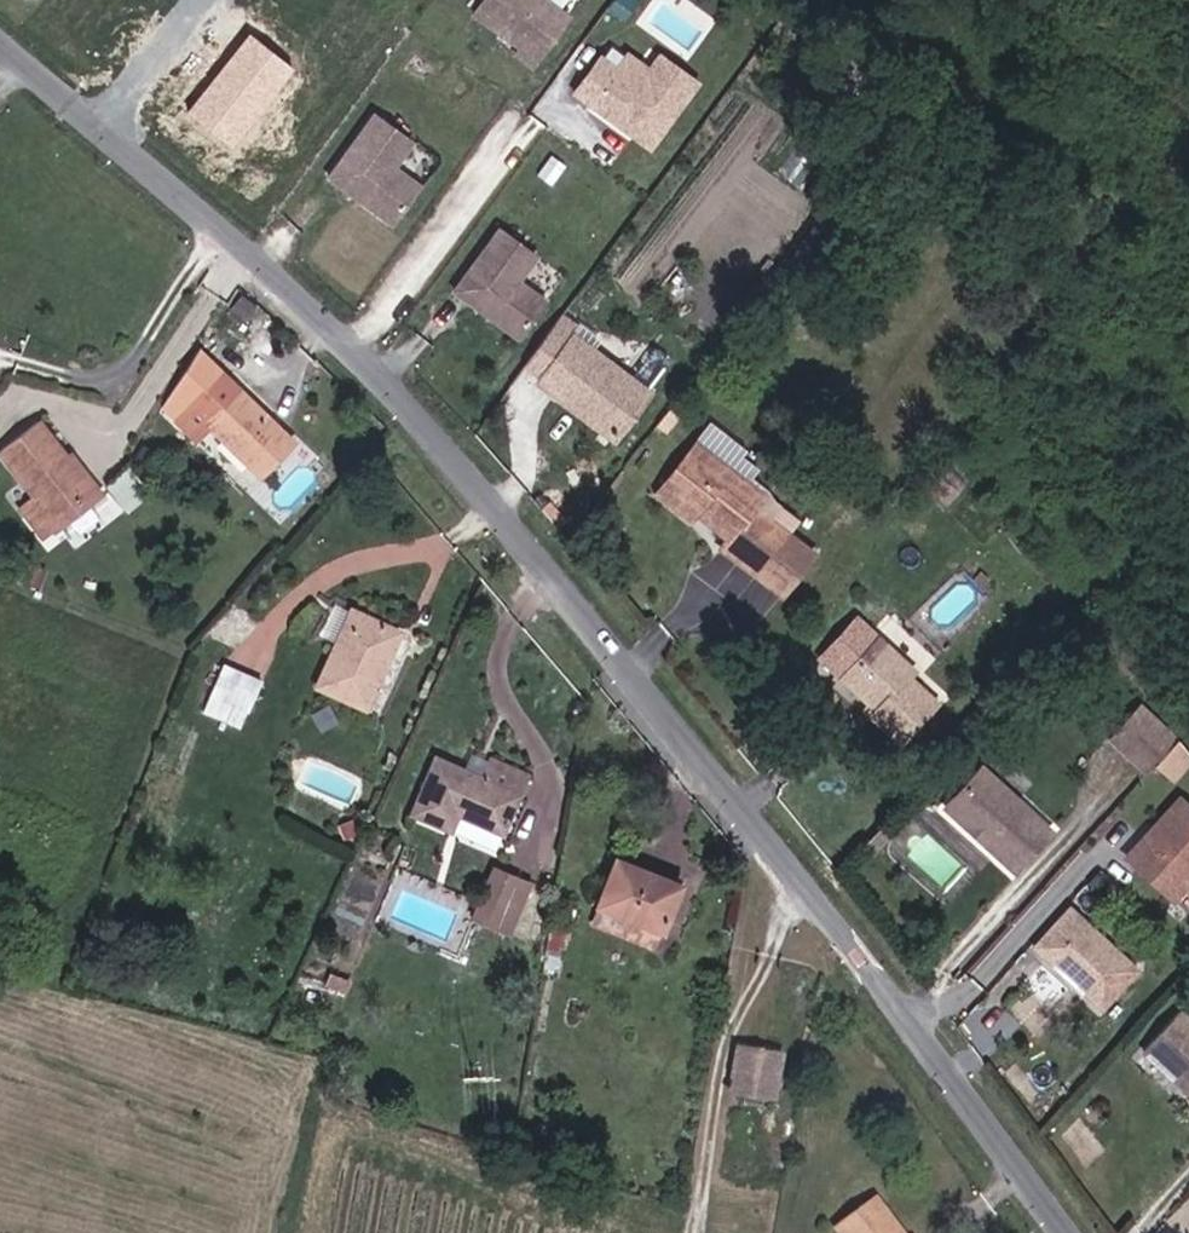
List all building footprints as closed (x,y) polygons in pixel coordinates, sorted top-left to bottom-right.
[(546,0),(477,0),(466,14),(535,64),(570,17),(546,0)] [(624,51),(612,68),(595,56),(569,93),(650,150),(676,112),(687,96),(696,83),(654,56),(647,67),(624,51)] [(418,187),(392,166),(409,143),(369,113),(321,177),(360,207),(386,227),(418,187)] [(536,257),(491,228),(448,298),(493,325),(492,327),(518,344),(545,301),(519,285),(536,257)] [(598,333),(576,316),(564,333),(585,349),(588,345),(598,333)] [(564,333),(536,369),(552,383),(620,440),(654,400),(588,345),(585,349),(564,333)] [(263,479),(297,444),(224,371),(176,424),(196,445),(211,429),(263,479)] [(94,491),(72,461),(44,425),(4,456),(38,500),(29,508),(49,536),(63,525),(59,519),(94,491)] [(725,551),(759,577),(788,535),(791,532),(760,508),(769,498),(700,448),(667,491),(733,539),(725,551)] [(78,458),(72,461),(94,491),(59,519),(63,525),(66,528),(106,495),(78,458)] [(788,535),(759,577),(784,594),(814,553),(788,535)] [(360,668),(383,677),(403,633),(354,612),(332,658),(360,668)] [(852,674),(882,638),(860,619),(828,653),(852,674)] [(883,636),(882,638),(852,674),(888,704),(882,714),(908,737),(941,700),(915,678),(922,669),(883,636)] [(370,707),(383,677),(360,668),(332,658),(320,684),(370,707)] [(211,694),(249,711),(258,690),(241,682),(245,672),(225,663),(211,694)] [(241,682),(258,690),(263,679),(245,672),(241,682)] [(1174,740),(1135,705),(1107,736),(1146,771),(1174,740)] [(531,774),(491,763),(485,781),(438,767),(421,825),(462,839),(468,819),(512,833),(531,774)] [(1017,869),(1049,830),(983,771),(958,800),(1005,843),(998,854),(1017,869)] [(1188,881),(1188,806),(1179,796),(1122,859),(1170,902),(1188,881)] [(664,935),(682,890),(618,863),(599,910),(664,935)] [(525,891),(528,880),(500,870),(496,881),(525,891)] [(525,891),(533,894),(537,883),(528,880),(525,891)] [(480,926),(509,935),(525,891),(496,881),(480,926)] [(518,939),(533,894),(525,891),(509,935),(518,939)] [(1108,1005),(1139,968),(1074,908),(1040,945),(1108,1005)] [(571,925),(557,921),(552,949),(565,953),(571,925)] [(1180,1010),(1147,1046),(1188,1084),(1188,1018),(1180,1010)] [(781,1051),(731,1045),(723,1098),(773,1105),(781,1051)] [(876,1206),(848,1232),(902,1232),(876,1206)]
